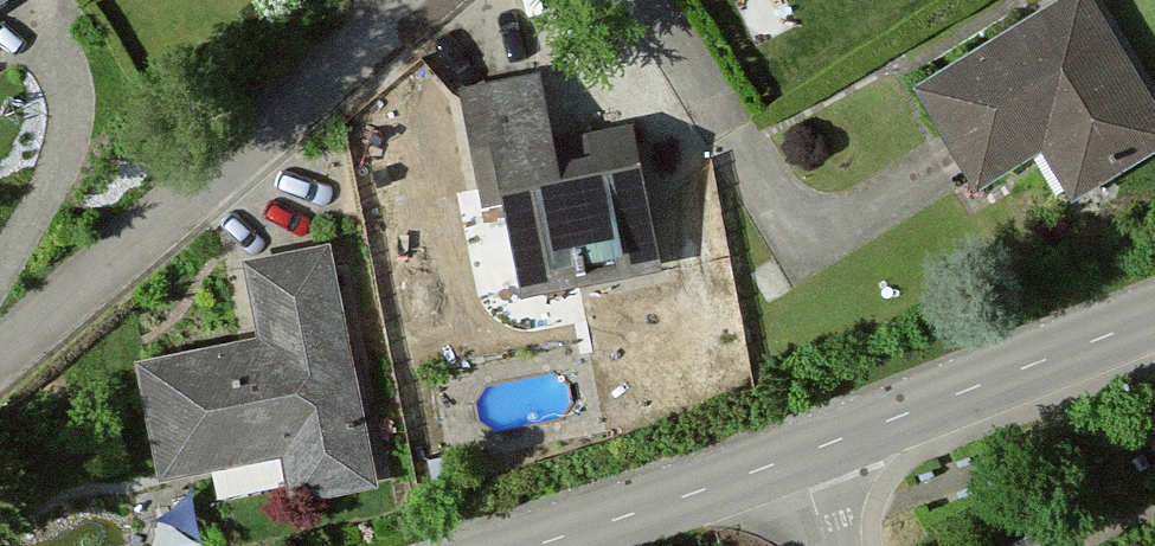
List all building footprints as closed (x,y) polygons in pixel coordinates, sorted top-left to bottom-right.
[(1073,0),(1056,0),(898,95),(961,201),(1030,160),(1060,210),(1154,153),(1154,137),(1073,0)] [(647,281),(622,133),(542,146),(531,82),(450,96),(470,221),(494,217),(508,304),(647,281)] [(365,488),(318,247),(234,263),(249,340),(125,363),(149,488),(272,465),(280,505),(365,488)]
